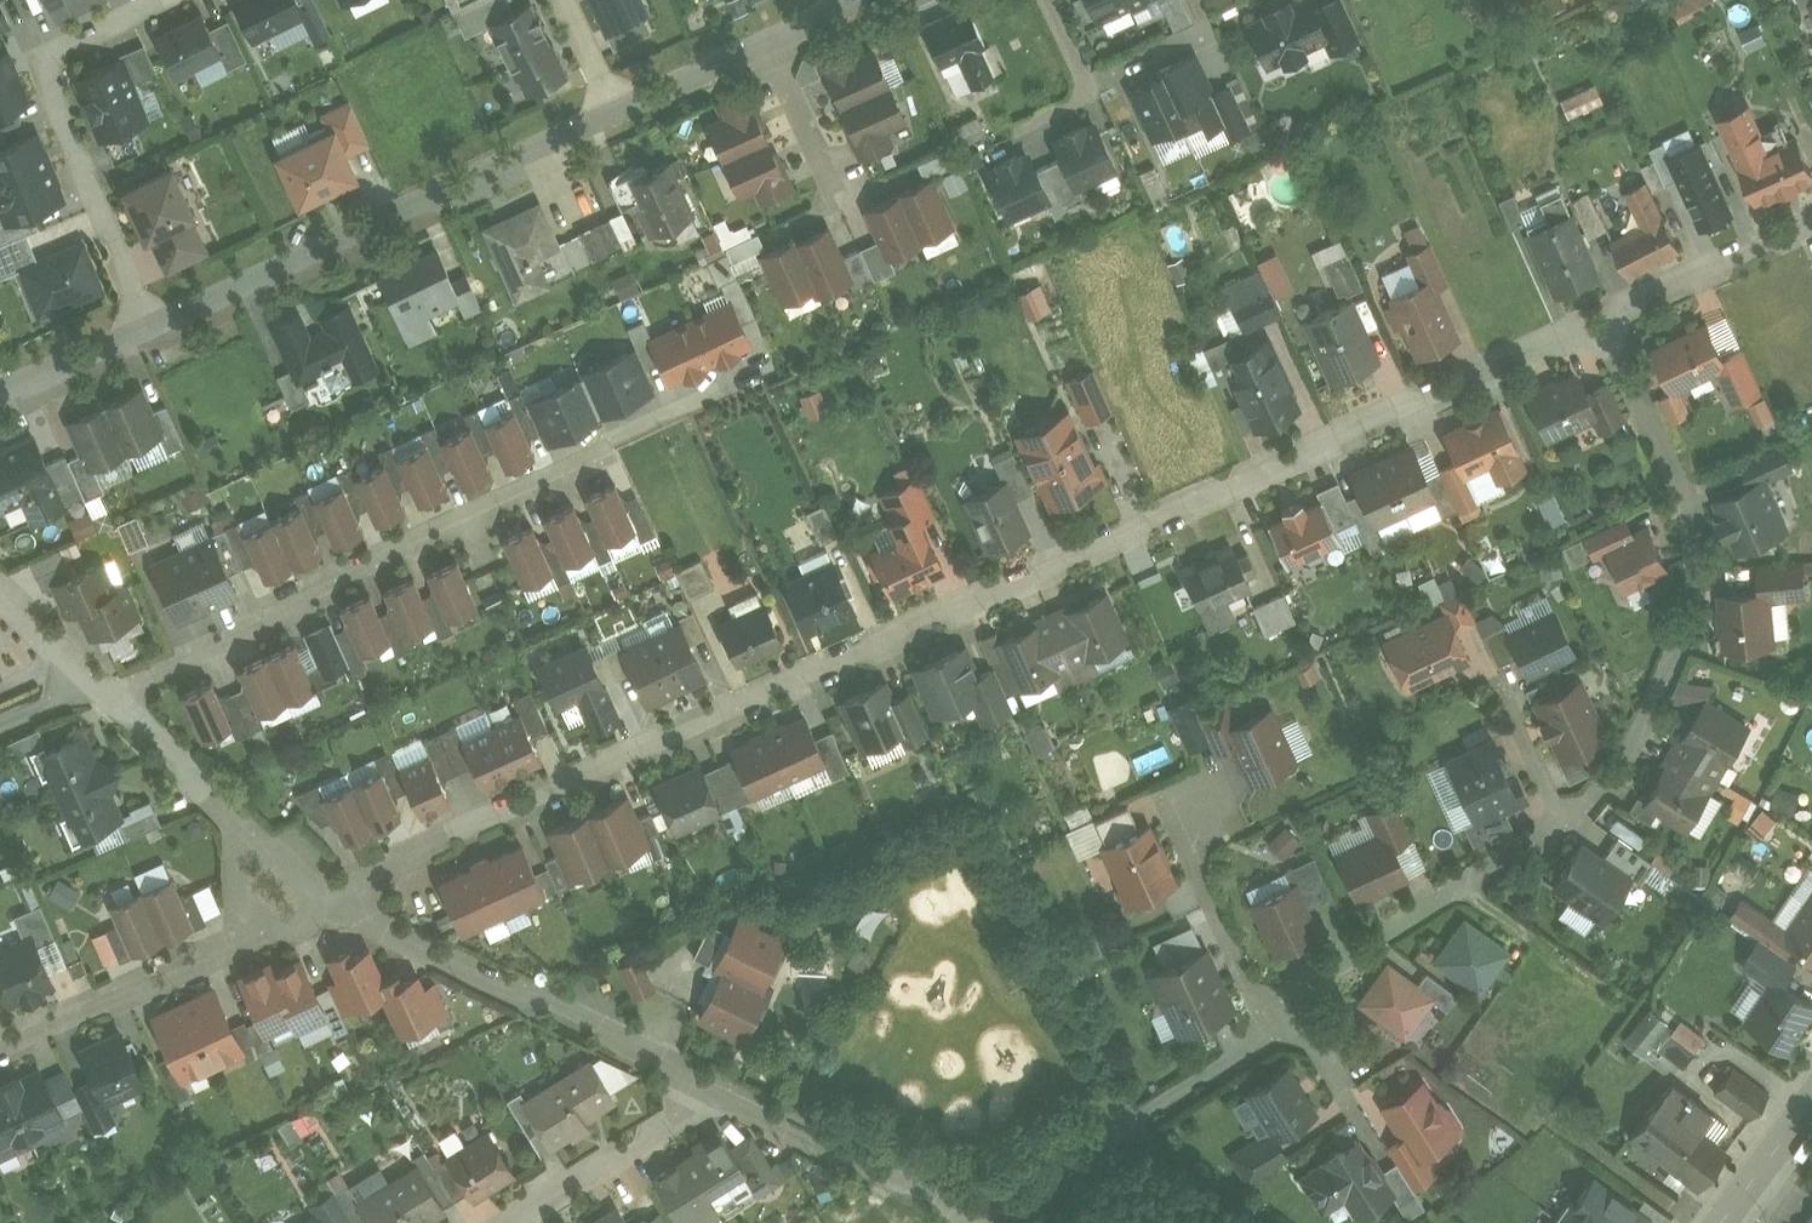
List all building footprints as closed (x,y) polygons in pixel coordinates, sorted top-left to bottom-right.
[(253,35),(300,12),(301,12),(298,4),(296,0),(236,0),(253,35)] [(298,4),(301,12),(300,12),(305,22),(323,14),(316,0),(306,0),(298,4)] [(454,12),(479,0),(448,0),(454,12)] [(530,0),(489,20),(515,75),(517,74),(526,92),(551,81),(568,73),(552,40),(550,41),(544,28),(545,28),(539,15),(538,15),(530,0)] [(608,26),(636,12),(630,0),(595,0),(608,26)] [(1090,0),(1074,0),(1088,30),(1103,24),(1099,16),(1098,16),(1090,0)] [(1098,16),(1099,16),(1129,2),(1131,7),(1147,0),(1090,0),(1098,16)] [(1174,28),(1195,19),(1186,0),(1160,0),(1174,28)] [(1264,9),(1266,14),(1248,22),(1264,56),(1279,49),(1284,60),(1305,51),(1302,46),(1324,36),(1325,35),(1313,8),(1309,0),(1295,0),(1289,3),(1288,0),(1284,0),(1264,9)] [(1313,8),(1325,35),(1324,36),(1330,49),(1357,36),(1341,0),(1331,0),(1313,8)] [(1713,0),(1673,0),(1666,4),(1675,21),(1713,0)] [(967,5),(922,25),(940,62),(942,62),(980,45),(984,43),(967,5)] [(202,10),(155,32),(175,73),(181,70),(221,51),(202,10)] [(847,44),(817,57),(824,74),(827,72),(827,71),(854,59),(847,44)] [(980,45),(942,62),(956,93),(994,76),(980,45)] [(854,59),(827,71),(827,72),(842,105),(888,84),(873,51),(854,59)] [(1194,51),(1157,68),(1158,72),(1150,76),(1151,79),(1151,80),(1149,86),(1142,84),(1131,89),(1153,135),(1182,121),(1185,129),(1203,120),(1207,128),(1225,119),(1194,51)] [(0,55),(0,110),(26,99),(7,52),(0,55)] [(123,59),(78,78),(101,135),(146,117),(123,59)] [(1593,81),(1555,96),(1563,116),(1601,100),(1593,81)] [(888,84),(842,105),(856,137),(857,138),(884,126),(903,116),(888,84)] [(747,88),(717,102),(724,118),(751,105),(752,108),(756,106),(747,88)] [(351,101),(324,114),(332,130),(333,129),(344,152),(369,140),(351,101)] [(724,118),(709,125),(724,158),(766,139),(752,108),(751,105),(724,118)] [(1765,151),(1745,107),(1723,117),(1743,160),(1741,161),(1758,198),(1811,174),(1811,168),(1797,136),(1765,151)] [(976,113),(951,126),(959,144),(985,131),(976,113)] [(1081,123),(1063,132),(1064,136),(1061,137),(1058,145),(1062,155),(1076,184),(1077,183),(1095,175),(1098,168),(1112,161),(1094,122),(1082,127),(1081,123)] [(884,126),(857,138),(856,137),(853,138),(861,155),(891,141),(884,126)] [(332,130),(280,154),(300,197),(353,172),(344,152),(333,129),(332,130)] [(0,147),(0,184),(52,163),(49,155),(47,156),(37,132),(0,147)] [(766,139),(724,158),(739,191),(754,184),(781,171),(780,169),(766,139)] [(1732,211),(1700,141),(1671,154),(1703,225),(1732,211)] [(1022,155),(1019,157),(1017,153),(999,161),(1001,165),(989,170),(1007,210),(1022,203),(1028,206),(1047,197),(1048,197),(1035,168),(1030,158),(1022,155)] [(1076,184),(1062,155),(1049,161),(1066,199),(1081,192),(1077,183),(1076,184)] [(1656,158),(1643,164),(1654,188),(1667,182),(1656,158)] [(691,212),(667,161),(630,179),(643,206),(638,208),(649,231),(691,212)] [(1066,199),(1049,161),(1035,168),(1048,197),(1047,197),(1051,206),(1066,199)] [(0,184),(0,203),(6,219),(51,201),(63,196),(53,172),(55,171),(52,163),(0,184)] [(171,165),(125,187),(147,233),(150,232),(190,213),(193,211),(171,165)] [(781,171),(754,184),(761,199),(792,186),(783,168),(780,169),(781,171)] [(930,177),(898,192),(920,240),(921,240),(920,238),(951,224),(930,177)] [(1644,223),(1613,238),(1630,272),(1680,247),(1664,215),(1661,216),(1644,181),(1628,189),(1644,223)] [(1548,220),(1528,229),(1556,291),(1598,272),(1560,188),(1538,198),(1548,220)] [(1590,190),(1572,199),(1590,234),(1607,225),(1590,190)] [(1526,219),(1513,191),(1498,197),(1511,226),(1526,219)] [(898,194),(867,208),(888,255),(920,240),(898,192),(897,192),(898,194)] [(538,203),(486,227),(505,267),(505,266),(518,294),(542,283),(530,256),(556,243),(538,203)] [(190,213),(150,232),(167,266),(207,248),(190,213)] [(609,215),(578,229),(593,260),(611,252),(609,250),(623,244),(609,215)] [(1427,241),(1419,224),(1405,230),(1413,247),(1427,241)] [(827,227),(796,241),(795,238),(794,239),(763,253),(784,299),(815,285),(818,292),(849,278),(850,278),(840,255),(827,227)] [(37,314),(105,286),(84,235),(16,262),(37,314)] [(1448,280),(1430,240),(1413,247),(1412,248),(1425,277),(1429,275),(1434,286),(1448,280)] [(860,246),(840,255),(850,278),(849,278),(853,287),(874,277),(860,246)] [(437,248),(380,275),(409,338),(434,326),(426,309),(457,295),(458,294),(451,279),(437,248)] [(1349,255),(1326,266),(1338,292),(1344,289),(1346,292),(1362,285),(1349,255)] [(619,276),(628,295),(648,286),(639,267),(619,276)] [(1261,267),(1238,277),(1244,292),(1231,298),(1244,326),(1280,309),(1261,267)] [(481,305),(466,273),(451,279),(458,294),(457,295),(465,312),(481,305)] [(737,275),(721,283),(728,299),(745,291),(737,275)] [(1425,277),(1390,293),(1394,301),(1387,304),(1397,325),(1403,322),(1418,353),(1457,336),(1434,286),(1429,275),(1425,277)] [(1020,313),(1045,308),(1040,282),(1015,287),(1020,313)] [(756,315),(745,291),(728,299),(731,305),(732,305),(740,322),(756,315)] [(1349,297),(1316,312),(1325,334),(1314,339),(1332,378),(1370,360),(1359,336),(1362,335),(1364,332),(1364,329),(1349,297)] [(309,333),(299,312),(274,323),(294,364),(298,375),(300,374),(325,362),(327,367),(335,363),(333,359),(342,355),(351,375),(376,364),(347,302),(323,314),(328,324),(309,333)] [(731,305),(715,313),(710,311),(691,320),(709,359),(716,356),(719,362),(737,353),(735,348),(749,341),(740,322),(732,305),(731,305)] [(643,318),(627,326),(634,341),(650,334),(643,318)] [(691,320),(672,329),(670,334),(654,341),(653,341),(661,358),(669,378),(683,371),(686,377),(705,368),(702,363),(709,359),(691,320)] [(1708,322),(1656,347),(1675,386),(1719,366),(1727,362),(1724,357),(1708,322)] [(650,334),(634,341),(637,347),(645,366),(661,358),(653,341),(654,341),(650,334)] [(1268,336),(1252,344),(1254,348),(1237,356),(1226,335),(1203,345),(1218,379),(1231,373),(1256,424),(1297,405),(1282,374),(1286,372),(1276,351),(1275,352),(1268,336)] [(637,347),(618,356),(631,383),(649,375),(645,366),(637,347)] [(1744,347),(1724,357),(1727,362),(1719,366),(1735,400),(1763,387),(1744,347)] [(618,356),(580,373),(581,376),(582,376),(599,412),(600,412),(637,395),(631,383),(618,356)] [(298,375),(294,364),(277,372),(292,403),(310,395),(300,374),(298,375)] [(1093,367),(1069,378),(1087,418),(1111,407),(1093,367)] [(1545,386),(1544,384),(1527,392),(1546,432),(1568,421),(1572,422),(1593,413),(1594,412),(1585,392),(1576,372),(1545,386)] [(581,376),(545,393),(557,420),(562,432),(601,415),(600,412),(599,412),(582,376),(581,376)] [(1608,381),(1585,392),(1594,412),(1593,413),(1599,428),(1624,416),(1608,381)] [(140,385),(105,401),(125,446),(128,445),(127,444),(159,430),(160,429),(150,408),(140,385)] [(806,394),(814,416),(833,409),(826,387),(806,394)] [(526,401),(521,390),(508,396),(514,408),(527,435),(540,429),(539,428),(526,401)] [(557,420),(545,393),(526,401),(539,428),(557,420)] [(1755,423),(1773,416),(1764,393),(1746,400),(1755,423)] [(184,440),(166,400),(150,408),(160,429),(159,430),(167,448),(184,440)] [(102,404),(70,418),(83,448),(89,462),(93,461),(125,446),(105,401),(102,403),(102,404)] [(485,421),(478,406),(464,413),(470,425),(483,453),(497,447),(485,421)] [(1522,463),(1496,406),(1445,429),(1458,458),(1464,471),(1466,470),(1489,459),(1497,475),(1522,463)] [(527,435),(514,408),(485,421),(497,447),(506,466),(535,453),(527,435)] [(441,438),(435,424),(421,430),(426,442),(427,442),(439,470),(453,464),(441,438)] [(470,425),(441,438),(453,464),(462,483),(491,470),(483,453),(470,425)] [(1074,428),(1026,450),(1036,470),(1041,467),(1055,497),(1056,499),(1105,476),(1098,462),(1092,464),(1074,428)] [(0,448),(0,504),(24,494),(34,516),(65,502),(64,499),(46,459),(34,433),(0,448)] [(426,442),(398,455),(410,482),(418,500),(447,487),(439,470),(427,442),(426,442)] [(398,455),(392,443),(378,449),(384,461),(397,488),(410,482),(398,455)] [(1782,443),(1742,461),(1752,483),(1765,478),(1765,479),(1793,467),(1782,443)] [(1425,473),(1411,444),(1382,458),(1404,507),(1432,494),(1434,494),(1425,473)] [(89,462),(83,448),(68,455),(83,490),(86,495),(104,487),(93,461),(89,462)] [(68,455),(66,450),(46,459),(64,499),(83,490),(68,455)] [(1013,450),(993,459),(1002,479),(1003,479),(1012,498),(1032,489),(1013,450)] [(1404,507),(1382,458),(1352,471),(1365,500),(1374,521),(1376,520),(1404,507)] [(1464,471),(1458,458),(1439,467),(1457,506),(1479,496),(1466,470),(1464,471)] [(384,461),(355,474),(368,504),(376,519),(405,506),(397,488),(384,461)] [(355,474),(351,464),(337,470),(342,483),(355,510),(368,504),(355,474)] [(1457,506),(1439,467),(1425,473),(1434,494),(1432,494),(1441,514),(1457,506)] [(935,512),(917,475),(897,485),(915,522),(935,512)] [(1337,478),(1316,488),(1317,490),(1318,490),(1321,496),(1330,516),(1351,507),(1337,478)] [(1752,483),(1718,498),(1725,515),(1721,517),(1729,533),(1733,531),(1740,547),(1786,527),(1765,479),(1765,478),(1752,483)] [(1002,479),(965,496),(988,547),(1026,530),(1012,498),(1003,479),(1002,479)] [(615,481),(586,494),(594,513),(606,539),(635,526),(623,499),(615,481)] [(355,510),(342,483),(313,496),(327,525),(334,541),(363,528),(355,510)] [(327,525),(313,496),(309,486),(294,492),(300,504),(313,531),(327,525)] [(1534,495),(1542,521),(1559,516),(1551,490),(1534,495)] [(656,531),(637,492),(623,499),(635,526),(640,538),(656,531)] [(1320,498),(1304,505),(1301,498),(1281,507),(1284,514),(1269,521),(1268,520),(1267,521),(1287,563),(1288,563),(1288,562),(1300,556),(1313,561),(1326,555),(1322,546),(1339,538),(1339,539),(1341,538),(1335,527),(1330,516),(1321,496),(1319,497),(1320,498)] [(1374,521),(1365,500),(1351,507),(1356,517),(1369,546),(1385,539),(1376,520),(1374,521)] [(573,502),(544,515),(553,535),(565,560),(593,547),(594,547),(581,519),(573,502)] [(300,504),(272,517),(293,562),(321,549),(313,531),(300,504)] [(95,506),(75,514),(83,532),(103,524),(95,506)] [(839,533),(826,506),(810,514),(823,541),(839,533)] [(1351,507),(1330,516),(1335,527),(1356,517),(1351,507)] [(145,509),(125,517),(137,545),(156,536),(145,509)] [(606,539),(594,513),(581,519),(594,547),(593,547),(599,560),(613,553),(606,539)] [(1623,515),(1584,533),(1593,553),(1606,547),(1606,546),(1632,534),(1623,515)] [(244,529),(239,517),(225,524),(242,563),(256,557),(244,530),(244,529)] [(244,529),(244,530),(256,557),(264,575),(293,562),(272,517),(244,529)] [(532,523),(503,536),(523,582),(552,569),(552,568),(540,541),(532,523)] [(242,563),(224,524),(209,531),(211,535),(213,535),(229,570),(242,564),(242,563)] [(1632,534),(1606,546),(1606,547),(1624,586),(1669,566),(1650,526),(1632,534)] [(921,527),(873,551),(874,553),(869,560),(876,573),(884,574),(893,592),(924,577),(923,575),(942,566),(935,549),(932,550),(921,527)] [(211,535),(183,548),(207,601),(237,587),(229,570),(213,535),(211,535)] [(565,560),(553,535),(540,541),(552,568),(552,569),(558,581),(571,575),(565,560)] [(1231,545),(1183,567),(1187,577),(1176,582),(1184,600),(1195,595),(1208,625),(1233,614),(1224,595),(1249,584),(1244,573),(1255,568),(1246,550),(1236,555),(1231,545)] [(183,548),(153,562),(177,615),(207,601),(183,548)] [(701,556),(675,568),(689,597),(714,584),(701,556)] [(457,557),(428,571),(435,588),(448,616),(477,603),(457,557)] [(102,558),(55,579),(68,609),(79,604),(79,603),(115,587),(114,586),(102,558)] [(1803,558),(1759,563),(1762,590),(1768,589),(1769,598),(1806,594),(1803,558)] [(834,559),(784,581),(805,629),(854,607),(834,559)] [(413,574),(384,587),(392,605),(404,633),(405,632),(434,620),(422,594),(413,574)] [(115,587),(79,603),(79,604),(92,631),(138,611),(125,581),(114,586),(115,587)] [(448,616),(435,588),(422,594),(434,620),(440,634),(454,628),(448,616)] [(1462,588),(1439,598),(1445,612),(1446,612),(1455,629),(1476,619),(1462,588)] [(1762,590),(1722,594),(1727,645),(1773,640),(1769,598),(1768,589),(1762,590)] [(370,591),(341,604),(349,622),(361,650),(361,649),(390,636),(379,611),(370,591)] [(1105,591),(1069,608),(1067,604),(1050,612),(1078,675),(1082,673),(1096,667),(1097,664),(1091,652),(1125,637),(1105,591)] [(1283,592),(1253,605),(1266,635),(1297,621),(1283,592)] [(762,603),(723,621),(721,619),(718,620),(736,663),(739,662),(738,658),(778,640),(780,644),(783,643),(764,599),(761,600),(762,603)] [(404,633),(392,605),(379,611),(390,636),(397,651),(411,645),(405,632),(404,633)] [(705,635),(693,609),(672,618),(675,624),(680,622),(690,642),(705,635)] [(1511,630),(1509,631),(1519,652),(1527,670),(1572,649),(1554,610),(1511,630)] [(1001,638),(998,639),(1019,685),(1052,670),(1055,677),(1058,676),(1062,682),(1078,675),(1050,612),(1033,620),(1034,623),(1001,638)] [(1445,612),(1386,639),(1406,683),(1466,655),(1455,629),(1446,612),(1445,612)] [(1506,621),(1483,632),(1497,663),(1519,652),(1509,631),(1511,630),(1506,621)] [(361,650),(349,622),(335,628),(353,668),(367,662),(361,649),(361,650)] [(690,642),(680,622),(675,624),(651,636),(676,687),(704,673),(690,642)] [(1019,685),(998,639),(1001,638),(996,628),(981,635),(995,666),(1006,690),(1019,685)] [(628,647),(623,649),(632,669),(647,700),(676,687),(651,636),(628,647)] [(303,656),(295,639),(267,651),(287,696),(314,683),(315,683),(303,656)] [(625,641),(604,651),(617,677),(632,669),(623,649),(628,647),(625,641)] [(585,643),(541,663),(558,701),(580,691),(595,724),(617,714),(585,643)] [(964,645),(915,667),(935,710),(982,689),(983,688),(977,674),(964,645)] [(334,690),(316,650),(303,656),(315,683),(314,683),(320,696),(334,690)] [(267,651),(238,664),(246,682),(258,708),(259,708),(287,696),(267,651)] [(995,666),(977,674),(983,688),(982,689),(993,714),(1012,705),(1006,690),(995,666)] [(211,677),(182,690),(202,734),(230,721),(231,721),(219,694),(211,677)] [(1580,678),(1535,699),(1544,718),(1540,720),(1547,734),(1551,732),(1562,756),(1590,743),(1601,726),(1580,678)] [(884,680),(842,699),(851,718),(849,724),(854,734),(859,736),(863,745),(904,727),(905,726),(892,698),(884,680)] [(258,708),(246,682),(233,688),(243,711),(250,728),(265,721),(259,708),(258,708)] [(243,711),(233,688),(219,694),(231,721),(230,721),(237,734),(250,728),(243,711)] [(548,728),(530,688),(513,696),(520,711),(531,736),(548,728)] [(928,730),(910,690),(892,698),(905,726),(904,727),(909,739),(928,730)] [(1749,726),(1707,700),(1687,733),(1684,731),(1674,748),(1716,774),(1724,760),(1728,762),(1749,726)] [(1226,701),(1198,714),(1215,750),(1235,741),(1229,727),(1236,724),(1226,701)] [(1236,724),(1229,727),(1235,741),(1237,745),(1235,746),(1243,762),(1245,761),(1252,778),(1292,759),(1269,709),(1236,724)] [(531,736),(520,711),(491,724),(513,771),(542,758),(531,736)] [(787,725),(769,733),(788,775),(823,759),(825,758),(814,735),(805,714),(786,723),(787,725)] [(463,737),(456,722),(438,730),(457,769),(474,762),(463,737)] [(463,737),(474,762),(484,784),(513,771),(491,724),(463,737)] [(38,726),(4,741),(11,756),(45,740),(38,726)] [(849,767),(831,728),(814,735),(825,758),(823,759),(831,776),(849,767)] [(457,769),(438,730),(422,737),(429,752),(430,752),(441,777),(457,769)] [(82,732),(46,749),(53,764),(50,771),(59,791),(115,766),(115,765),(93,755),(82,732)] [(769,733),(752,741),(751,739),(732,747),(735,754),(745,777),(752,791),(753,791),(788,775),(769,733)] [(1493,736),(1447,757),(1457,779),(1455,786),(1458,793),(1465,796),(1474,816),(1475,818),(1503,804),(1525,794),(1515,773),(1508,777),(1499,759),(1503,757),(1493,736)] [(400,765),(391,746),(374,754),(380,767),(393,794),(409,786),(400,765)] [(1716,774),(1674,748),(1664,764),(1667,766),(1646,799),(1688,825),(1710,790),(1707,788),(1716,774)] [(429,752),(400,765),(409,786),(421,813),(451,799),(441,777),(430,752),(429,752)] [(735,754),(718,762),(729,785),(745,777),(735,754)] [(718,762),(702,769),(713,792),(729,785),(718,762)] [(700,763),(655,783),(675,827),(718,808),(720,808),(713,792),(702,769),(700,763)] [(115,766),(59,791),(68,811),(75,814),(82,829),(119,812),(109,790),(116,766),(115,766)] [(393,794),(380,767),(352,780),(372,824),(401,811),(393,794)] [(352,780),(347,768),(319,780),(325,792),(324,793),(334,815),(344,837),(372,824),(352,780)] [(745,777),(729,785),(736,802),(755,794),(753,791),(752,791),(745,777)] [(319,780),(297,791),(302,803),(321,821),(334,815),(324,793),(325,792),(319,780)] [(729,785),(713,792),(720,808),(718,808),(719,810),(736,802),(729,785)] [(1770,787),(1770,806),(1790,806),(1790,788),(1770,787)] [(624,794),(588,810),(609,858),(610,858),(609,858),(645,842),(646,841),(635,816),(625,793),(624,793),(624,794)] [(1395,799),(1367,812),(1378,835),(1386,831),(1392,843),(1411,834),(1395,799)] [(1127,801),(1092,817),(1104,844),(1140,827),(1127,801)] [(154,804),(120,819),(128,835),(161,819),(154,804)] [(1503,804),(1475,818),(1474,816),(1463,822),(1474,845),(1514,826),(1503,804)] [(1757,837),(1773,817),(1759,806),(1743,827),(1757,837)] [(668,848),(651,809),(635,816),(646,841),(645,842),(651,856),(668,848)] [(587,811),(551,827),(551,826),(550,827),(560,849),(571,875),(573,874),(608,858),(609,859),(609,858),(588,810),(587,810),(587,811)] [(1104,844),(1103,844),(1122,885),(1129,882),(1136,899),(1139,902),(1143,903),(1147,904),(1151,903),(1154,900),(1156,897),(1156,893),(1155,889),(1174,880),(1165,861),(1164,862),(1155,843),(1156,843),(1148,824),(1140,827),(1104,844)] [(1274,857),(1297,841),(1286,825),(1263,841),(1274,857)] [(1378,835),(1338,854),(1357,895),(1405,873),(1392,843),(1386,831),(1378,835)] [(1629,875),(1581,842),(1553,882),(1601,915),(1629,875)] [(535,871),(522,843),(489,858),(488,855),(473,862),(474,864),(441,879),(461,926),(480,918),(483,923),(527,903),(525,898),(542,890),(543,889),(535,871)] [(1655,847),(1646,857),(1662,873),(1671,863),(1655,847)] [(571,875),(560,849),(545,856),(549,865),(558,886),(559,887),(575,880),(573,874),(571,875)] [(1314,854),(1283,869),(1289,883),(1294,881),(1305,905),(1332,893),(1314,854)] [(558,886),(549,865),(535,871),(543,889),(542,890),(544,892),(558,886)] [(34,872),(22,877),(32,904),(44,899),(34,872)] [(64,875),(54,893),(76,906),(86,888),(64,875)] [(171,876),(141,889),(162,937),(179,930),(178,929),(192,923),(191,921),(179,894),(171,876)] [(1289,883),(1252,900),(1276,951),(1307,936),(1298,917),(1308,912),(1305,905),(1294,881),(1289,883)] [(204,915),(192,888),(179,894),(191,921),(204,915)] [(162,937),(141,889),(111,903),(119,921),(131,948),(132,950),(146,944),(162,937)] [(1787,933),(1795,939),(1811,950),(1811,903),(1810,901),(1790,930),(1787,933)] [(41,902),(14,913),(24,938),(32,934),(36,944),(55,935),(41,902)] [(1790,930),(1750,902),(1744,910),(1738,906),(1733,914),(1762,935),(1786,951),(1795,939),(1787,933),(1790,930)] [(490,924),(497,937),(538,916),(532,904),(490,924)] [(738,918),(731,931),(724,928),(708,962),(720,968),(704,1000),(706,1001),(699,1014),(744,1036),(767,989),(762,986),(784,941),(738,918)] [(1508,949),(1464,918),(1435,958),(1479,990),(1508,949)] [(131,948),(119,921),(106,927),(118,954),(131,948)] [(0,948),(0,981),(8,1000),(23,994),(25,999),(40,992),(38,988),(52,981),(36,944),(32,934),(24,938),(0,948)] [(1786,951),(1762,935),(1743,963),(1771,982),(1777,975),(1784,980),(1798,959),(1786,951)] [(365,949),(351,955),(348,947),(331,954),(341,977),(354,1003),(384,989),(385,988),(381,980),(382,980),(368,950),(365,949)] [(1231,1006),(1204,948),(1153,972),(1180,1029),(1231,1006)] [(88,968),(82,954),(69,960),(74,974),(88,968)] [(640,956),(621,965),(635,996),(654,987),(640,956)] [(301,958),(274,970),(269,961),(269,962),(297,1023),(325,1010),(316,990),(301,958)] [(269,962),(241,975),(260,1016),(265,1028),(293,1015),(297,1024),(297,1023),(269,962)] [(1416,983),(1388,962),(1361,1000),(1404,1032),(1431,996),(1432,995),(1416,983)] [(1457,993),(1426,970),(1416,983),(1432,995),(1431,996),(1446,1008),(1457,993)] [(413,975),(400,981),(396,973),(382,980),(381,980),(385,988),(384,989),(402,1029),(434,1014),(422,987),(417,976),(413,975)] [(1777,975),(1771,982),(1747,1018),(1786,1046),(1811,1008),(1811,1000),(1784,980),(1777,975)] [(341,977),(328,983),(329,984),(341,1009),(354,1003),(341,977)] [(435,981),(422,987),(434,1014),(448,1008),(435,981)] [(329,984),(316,990),(325,1010),(328,1015),(341,1009),(329,984)] [(214,986),(154,1014),(183,1076),(242,1048),(214,986)] [(341,1009),(328,1015),(334,1030),(347,1024),(341,1009)] [(260,1016),(247,1023),(261,1052),(274,1046),(265,1028),(260,1016)] [(1694,1050),(1667,1029),(1654,1045),(1681,1066),(1694,1050)] [(120,1030),(83,1048),(96,1077),(106,1098),(107,1097),(144,1080),(120,1030)] [(274,1046),(261,1052),(268,1068),(281,1062),(274,1046)] [(527,1100),(526,1101),(542,1127),(551,1142),(584,1122),(581,1117),(613,1098),(590,1061),(527,1100)] [(1767,1091),(1730,1064),(1712,1089),(1749,1116),(1767,1091)] [(1286,1067),(1249,1091),(1277,1134),(1314,1110),(1286,1067)] [(65,1068),(45,1078),(62,1115),(68,1112),(60,1096),(75,1089),(65,1068)] [(45,1078),(41,1070),(26,1077),(19,1075),(5,1081),(33,1140),(47,1133),(45,1129),(48,1121),(62,1115),(45,1078)] [(96,1077),(74,1088),(93,1127),(116,1116),(107,1097),(106,1098),(96,1077)] [(1671,1080),(1630,1134),(1697,1185),(1726,1147),(1698,1126),(1710,1109),(1671,1080)] [(5,1081),(0,1084),(0,1144),(9,1140),(17,1143),(19,1147),(33,1140),(5,1081)] [(1422,1083),(1385,1106),(1404,1136),(1416,1155),(1423,1151),(1457,1129),(1442,1104),(1435,1103),(1422,1083)] [(75,1089),(60,1096),(68,1112),(82,1106),(75,1089)] [(527,1100),(520,1090),(507,1098),(529,1135),(542,1127),(526,1101),(527,1100)] [(294,1142),(326,1122),(315,1105),(283,1125),(294,1142)] [(488,1131),(466,1145),(458,1131),(453,1130),(442,1136),(441,1141),(449,1155),(470,1189),(480,1183),(483,1189),(513,1171),(488,1131)] [(722,1134),(681,1159),(702,1192),(706,1190),(741,1168),(743,1167),(732,1149),(722,1134)] [(1272,1135),(1238,1157),(1252,1178),(1285,1157),(1272,1135)] [(1423,1151),(1416,1155),(1404,1136),(1388,1147),(1396,1160),(1411,1184),(1435,1169),(1423,1151)] [(1355,1138),(1323,1159),(1324,1160),(1301,1174),(1322,1207),(1345,1193),(1357,1212),(1391,1191),(1392,1190),(1380,1170),(1368,1151),(1365,1153),(1355,1138)] [(775,1181),(749,1139),(732,1149),(743,1167),(741,1168),(756,1192),(775,1181)] [(470,1189),(449,1155),(434,1164),(439,1173),(454,1198),(470,1189)] [(653,1177),(682,1222),(692,1222),(716,1208),(706,1190),(702,1192),(681,1159),(653,1177)] [(1411,1184),(1396,1160),(1380,1170),(1392,1190),(1391,1191),(1406,1215),(1424,1204),(1411,1184)] [(389,1183),(379,1167),(351,1184),(350,1185),(371,1219),(373,1222),(418,1222),(443,1207),(442,1206),(427,1181),(418,1165),(389,1183)] [(439,1173),(427,1181),(442,1206),(454,1198),(439,1173)] [(1649,1218),(1592,1175),(1577,1198),(1570,1194),(1549,1222),(1646,1222),(1649,1218)] [(350,1185),(351,1184),(349,1181),(336,1189),(356,1222),(365,1222),(371,1219),(350,1185)] [(312,1204),(318,1214),(319,1213),(325,1222),(356,1222),(336,1189),(312,1204)] [(602,1222),(627,1222),(620,1211),(619,1212),(620,1212),(602,1222)] [(303,1222),(325,1222),(319,1213),(318,1214),(303,1222)]
